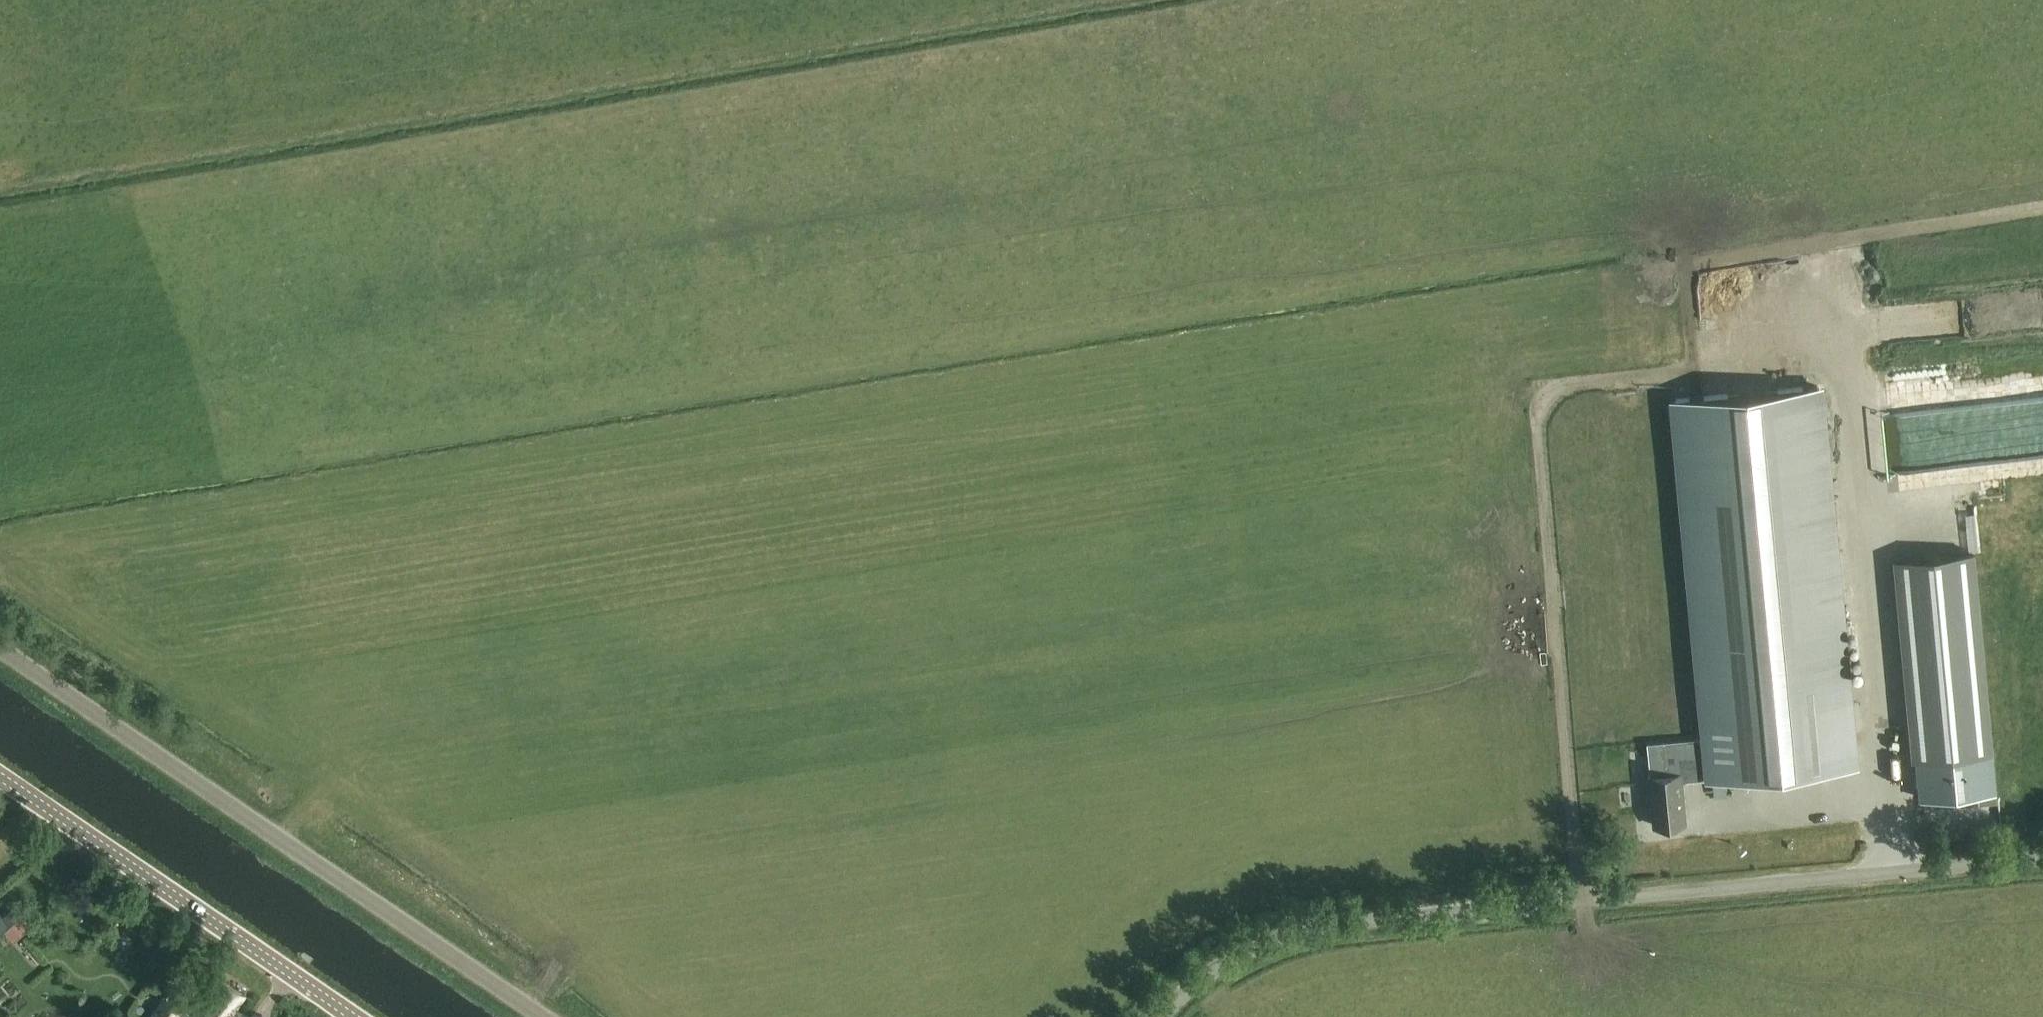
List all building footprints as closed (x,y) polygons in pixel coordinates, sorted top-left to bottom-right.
[(1710,753),(1712,779),(1854,764),(1818,382),(1676,396),(1710,753)] [(1907,558),(1895,559),(1907,678),(1908,694),(1914,756),(1914,758),(1920,758),(1920,759),(1924,792),(1924,796),(1992,789),(1991,786),(1988,754),(1988,752),(1988,751),(1992,751),(1993,751),(1994,751),(1994,750),(1988,688),(1975,552),(1974,552),(1923,557),(1907,558)] [(1681,783),(1712,779),(1710,753),(1679,756),(1680,771),(1647,774),(1653,826),(1686,822),(1681,783)] [(3,916),(0,918),(0,933),(1,932),(10,944),(19,936),(3,916)] [(246,991),(220,973),(193,1013),(166,995),(151,1016),(228,1016),(246,991)]
